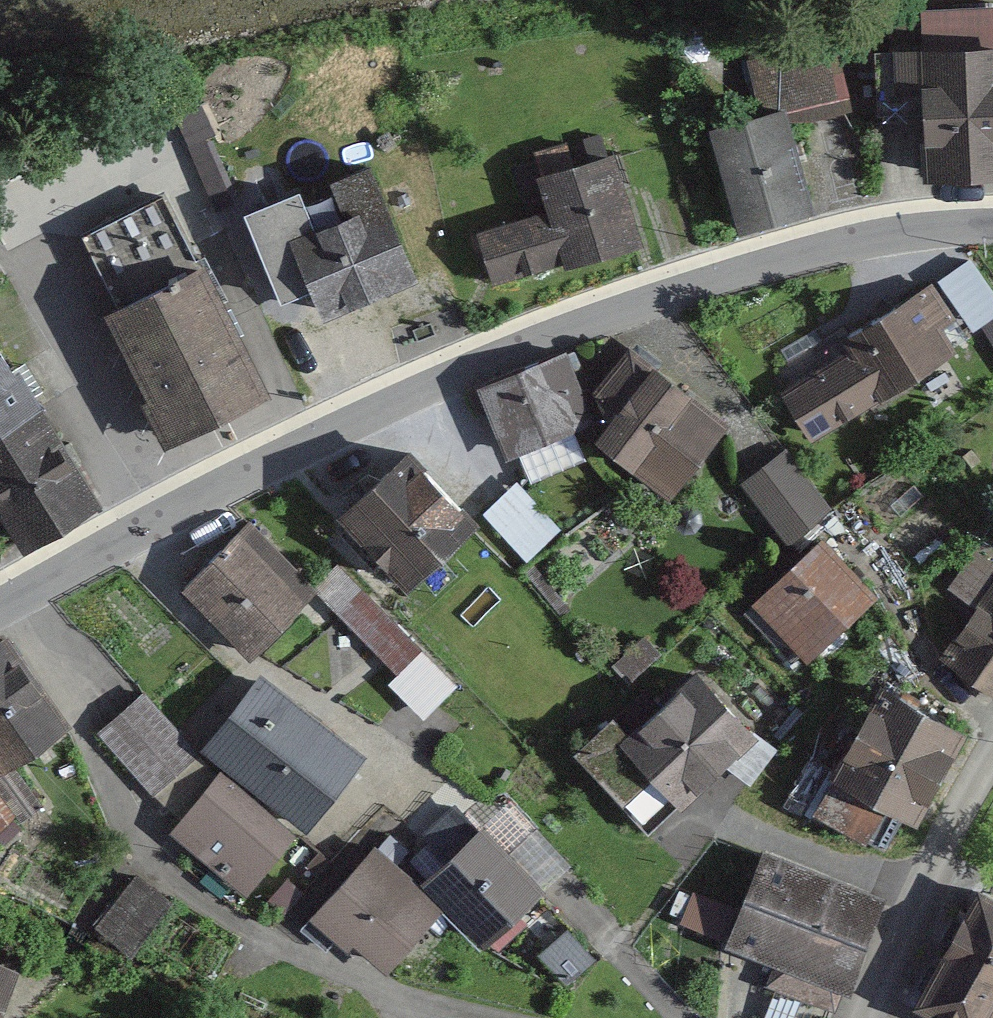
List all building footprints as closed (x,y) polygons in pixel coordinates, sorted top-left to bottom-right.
[(758,46),(768,100),(858,84),(848,31),(758,46)] [(892,48),(894,96),(917,95),(920,178),(992,175),(992,44),(892,48)] [(780,113),(700,135),(728,237),(808,215),(780,113)] [(547,215),(475,237),(488,290),(644,250),(616,158),(566,170),(563,151),(513,173),(518,192),(541,189),(547,215)] [(366,166),(259,213),(313,337),(421,290),(366,166)] [(938,280),(992,368),(992,303),(968,262),(938,280)] [(203,266),(101,315),(166,447),(267,397),(203,266)] [(924,288),(769,387),(814,457),(960,365),(935,343),(952,332),(924,288)] [(11,556),(101,503),(0,329),(0,537),(11,556)] [(573,339),(479,380),(510,450),(582,418),(673,484),(722,417),(631,352),(599,397),(573,339)] [(775,435),(713,479),(777,559),(831,522),(775,435)] [(402,460),(338,521),(406,592),(470,531),(402,460)] [(561,528),(516,480),(480,513),(526,562),(561,528)] [(255,530),(188,600),(248,657),(315,588),(255,530)] [(827,544),(752,608),(805,669),(880,604),(827,544)] [(968,564),(942,601),(969,620),(938,665),(992,703),(992,582),(968,564)] [(467,695),(348,600),(316,638),(396,694),(381,714),(430,745),(467,695)] [(0,643),(0,771),(66,727),(7,638),(0,643)] [(265,675),(205,744),(308,832),(367,763),(265,675)] [(605,721),(563,762),(643,843),(748,740),(689,680),(626,742),(605,721)] [(960,741),(876,698),(813,818),(898,862),(960,741)] [(147,699),(102,739),(155,799),(200,759),(147,699)] [(220,777),(169,838),(248,904),(298,843),(220,777)] [(377,849),(315,918),(348,945),(353,940),(384,966),(445,907),(483,943),(538,889),(482,833),(420,888),(377,849)] [(881,899),(754,855),(721,949),(848,993),(881,899)] [(169,907),(130,878),(95,924),(134,954),(169,907)] [(974,894),(915,1014),(923,1017),(992,1017),(992,903),(974,894)] [(0,967),(0,1017),(2,1017),(20,975),(0,967)]
